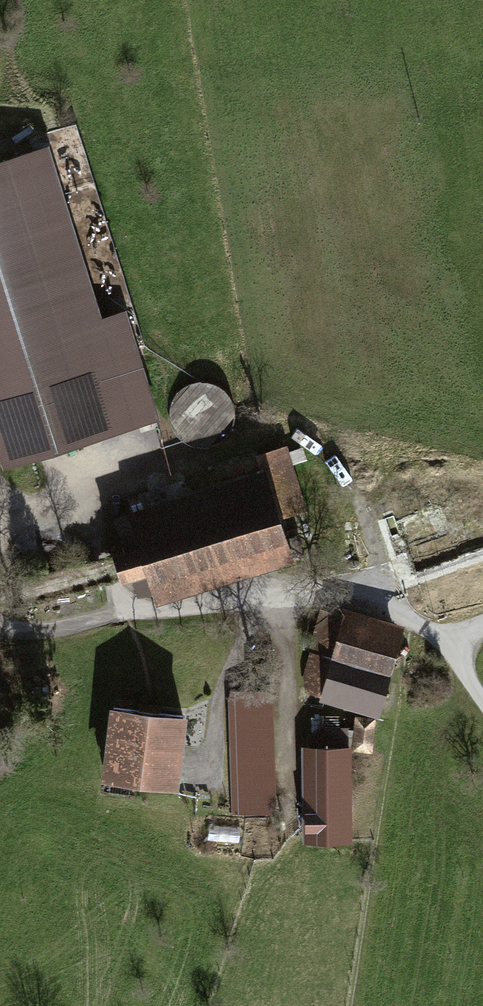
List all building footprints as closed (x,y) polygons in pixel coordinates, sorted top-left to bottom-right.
[(44,153),(0,167),(0,416),(15,465),(130,429),(44,153)] [(269,477),(126,521),(150,598),(293,554),(269,477)] [(381,517),(404,586),(482,559),(482,501),(477,484),(381,517)] [(329,613),(307,692),(379,712),(401,634),(329,613)] [(270,703),(230,704),(233,819),(273,818),(270,703)] [(181,716),(114,709),(107,783),(174,790),(181,716)] [(350,751),(305,753),(308,847),(353,845),(350,751)]
